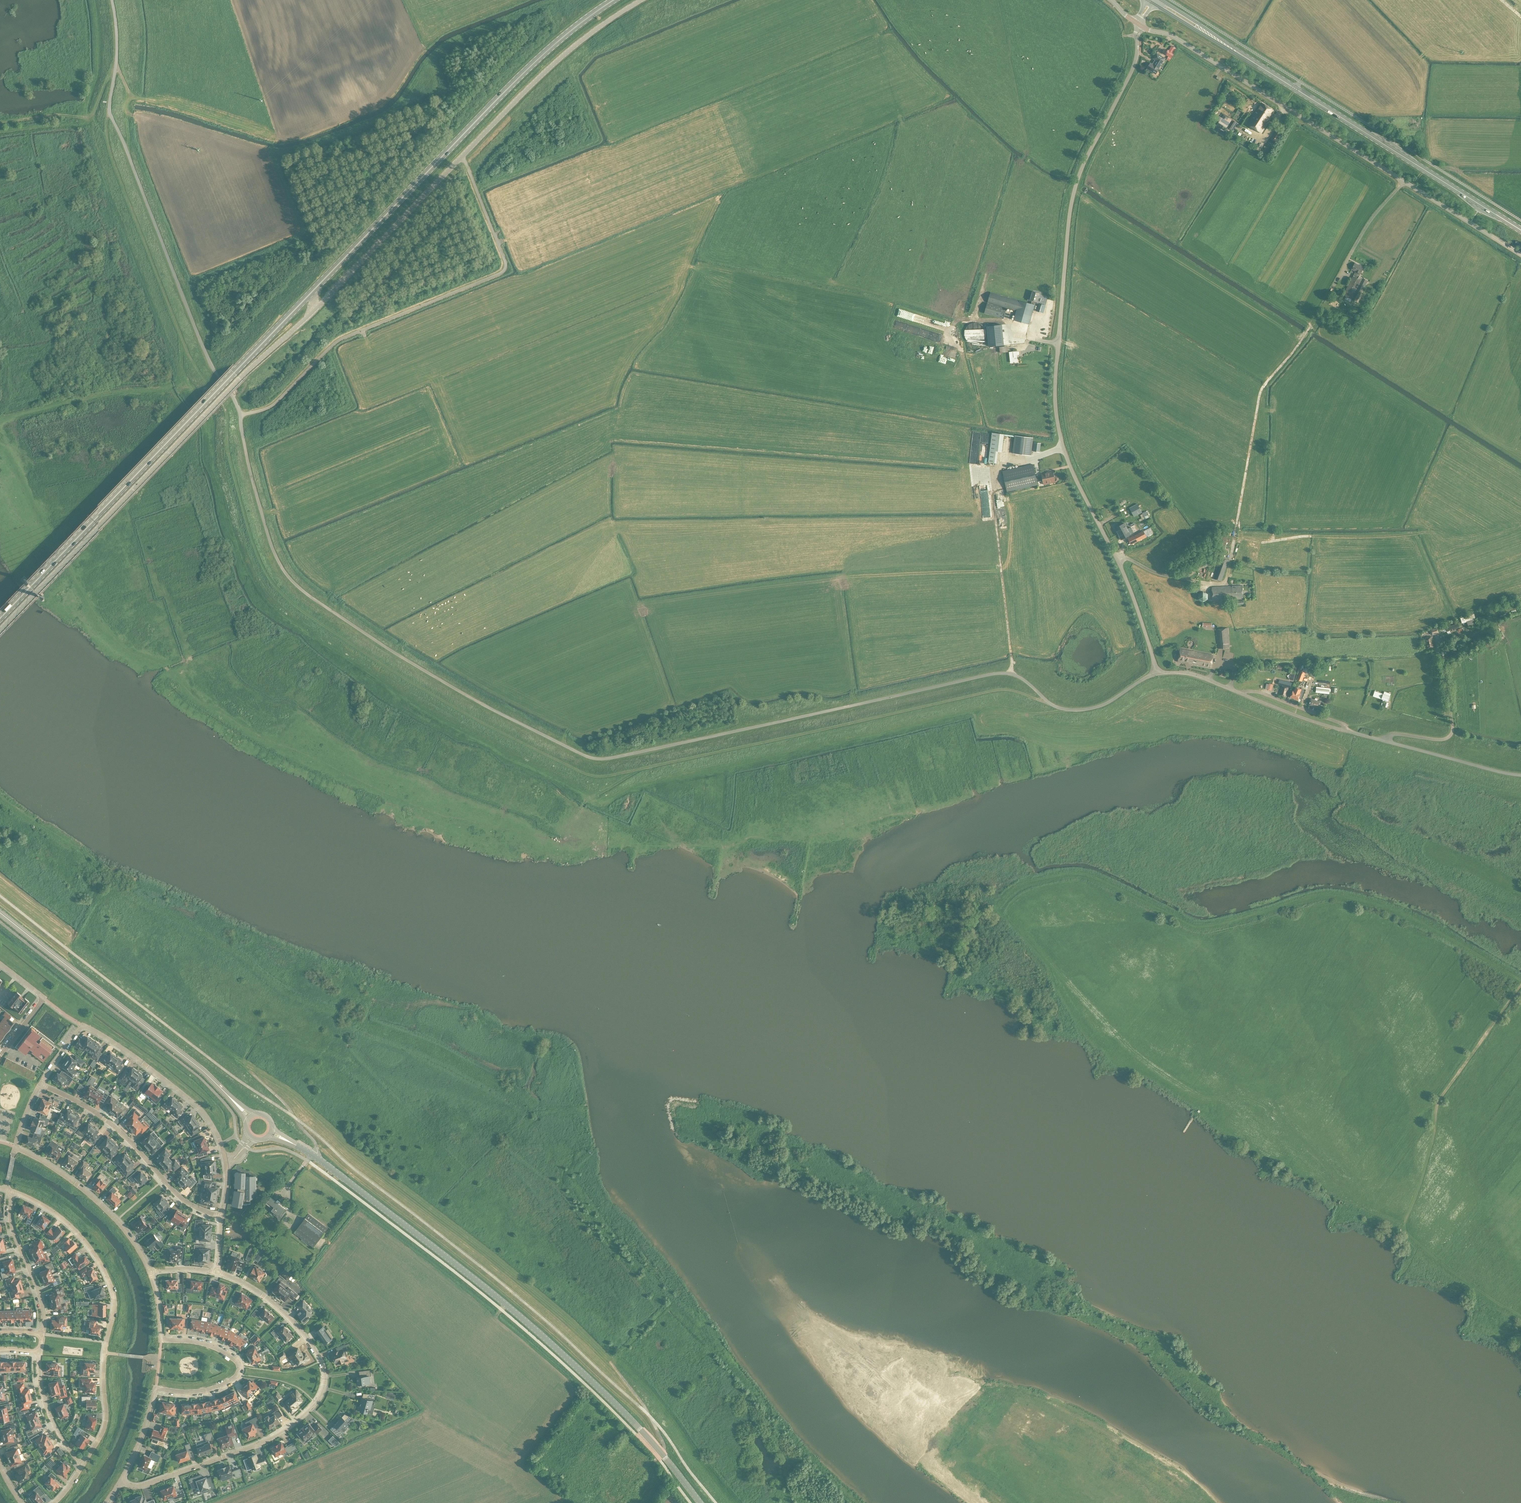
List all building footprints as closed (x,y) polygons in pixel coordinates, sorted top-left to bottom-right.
[(1154,65),(1151,63),(1147,68),(1156,74),(1160,69),(1159,68),(1166,58),(1157,53),(1154,59),(1157,60),(1154,65)] [(1258,108),(1248,124),(1262,133),(1271,118),(1271,117),(1275,111),(1262,103),(1258,108)] [(1276,142),(1284,129),(1280,127),(1272,139),(1276,142)] [(1368,281),(1360,276),(1361,274),(1364,268),(1355,263),(1352,269),(1356,271),(1344,295),(1357,302),(1368,281)] [(1028,300),(1032,302),(1032,304),(991,292),(988,302),(1017,311),(1014,320),(1030,325),(1034,309),(1037,310),(1036,311),(1044,313),(1046,306),(1038,303),(1038,304),(1036,303),(1036,301),(1037,302),(1040,293),(1033,292),(1032,295),(1030,294),(1028,300)] [(985,313),(1004,319),(1007,309),(988,303),(985,313)] [(989,346),(1004,345),(1002,325),(987,326),(989,346)] [(985,328),(965,329),(965,339),(986,339),(985,328)] [(1018,355),(1018,351),(1010,352),(1011,362),(1018,361),(1017,355),(1018,355)] [(1004,434),(992,433),(989,462),(997,463),(998,451),(1002,452),(1004,434)] [(1014,453),(1030,455),(1033,437),(1016,436),(1014,453)] [(1055,477),(1053,472),(1048,473),(1048,472),(1042,474),(1042,476),(1036,477),(1033,464),(1003,471),(1008,491),(1038,485),(1037,482),(1043,480),(1044,484),(1056,482),(1057,481),(1057,480),(1058,479),(1058,478),(1057,477),(1056,477),(1055,477)] [(1138,504),(1130,508),(1134,517),(1142,512),(1138,504)] [(1140,525),(1144,530),(1148,527),(1145,522),(1140,525)] [(1115,528),(1118,534),(1128,529),(1125,523),(1115,528)] [(1128,529),(1118,534),(1121,539),(1131,534),(1128,529)] [(1146,537),(1144,531),(1129,539),(1131,544),(1146,537)] [(1229,549),(1226,548),(1228,533),(1220,532),(1218,550),(1226,551),(1228,552),(1229,549)] [(1255,559),(1258,546),(1251,544),(1248,557),(1255,559)] [(1222,581),(1229,560),(1222,557),(1214,579),(1222,581)] [(1243,580),(1245,569),(1236,568),(1234,579),(1243,580)] [(17,583),(20,585),(27,578),(25,575),(20,579),(17,583)] [(1244,598),(1243,586),(1212,587),(1212,600),(1244,598)] [(45,593),(42,591),(35,599),(38,602),(45,593)] [(1477,623),(1476,619),(1474,613),(1460,618),(1462,623),(1467,622),(1469,627),(1477,625),(1477,623)] [(1218,650),(1230,648),(1228,628),(1216,629),(1218,650)] [(1431,633),(1432,635),(1439,634),(1438,628),(1431,630),(1431,631),(1427,632),(1428,638),(1425,639),(1427,648),(1435,647),(1433,637),(1431,637),(1430,634),(1431,633)] [(1178,662),(1211,668),(1214,655),(1180,649),(1178,662)] [(1297,679),(1302,681),(1305,673),(1300,671),(1297,679)] [(1286,697),(1289,688),(1288,688),(1289,687),(1291,687),(1292,683),(1280,680),(1278,684),(1283,685),(1283,686),(1282,686),(1280,695),(1286,697)] [(1296,687),(1294,691),(1293,691),(1291,697),(1298,700),(1299,697),(1302,699),(1304,695),(1301,694),(1300,693),(1301,689),(1296,687)] [(1390,696),(1383,694),(1375,691),(1373,696),(1388,701),(1390,696)] [(1309,705),(1319,708),(1321,702),(1311,699),(1309,705)] [(20,1012),(20,1013),(29,1001),(28,1001),(24,998),(25,998),(25,997),(24,998),(21,996),(21,995),(20,995),(17,992),(17,991),(8,1003),(12,1007),(12,1006),(16,1009),(16,1010),(16,1009),(20,1012)] [(5,1016),(2,1020),(10,1026),(13,1022),(9,1019),(11,1016),(6,1012),(4,1015),(5,1016)] [(0,1023),(0,1026),(6,1031),(10,1026),(2,1020),(0,1023)] [(24,1049),(26,1050),(29,1046),(33,1049),(32,1050),(43,1058),(49,1050),(47,1049),(48,1047),(40,1041),(38,1043),(33,1040),(38,1034),(34,1031),(32,1033),(31,1031),(19,1047),(24,1050),(24,1049)] [(88,1037),(87,1039),(84,1043),(82,1042),(83,1041),(80,1039),(75,1046),(83,1051),(85,1048),(89,1051),(95,1042),(94,1041),(94,1040),(91,1038),(90,1039),(88,1037)] [(95,1042),(89,1051),(93,1053),(91,1056),(97,1060),(102,1053),(98,1051),(101,1046),(99,1044),(100,1044),(96,1042),(95,1042)] [(111,1065),(117,1057),(116,1056),(116,1055),(112,1053),(112,1054),(111,1053),(108,1058),(104,1055),(100,1062),(106,1066),(108,1063),(111,1065)] [(68,1059),(66,1061),(75,1067),(77,1064),(81,1067),(84,1062),(76,1056),(74,1058),(70,1056),(69,1056),(68,1058),(68,1059)] [(118,1057),(117,1057),(111,1065),(114,1067),(112,1070),(118,1074),(123,1067),(119,1065),(122,1060),(121,1060),(122,1059),(118,1057)] [(63,1066),(64,1067),(62,1069),(73,1077),(77,1072),(73,1069),(75,1067),(66,1061),(65,1063),(64,1063),(63,1064),(63,1066)] [(132,1080),(138,1072),(137,1071),(137,1070),(134,1068),(133,1068),(132,1068),(130,1071),(129,1071),(126,1069),(120,1077),(126,1082),(128,1079),(130,1078),(132,1080)] [(69,1085),(73,1079),(64,1072),(62,1076),(58,1073),(56,1076),(55,1075),(53,1078),(54,1078),(54,1079),(56,1081),(55,1082),(59,1085),(60,1084),(63,1085),(65,1082),(69,1085)] [(138,1072),(132,1080),(133,1081),(133,1083),(131,1086),(137,1090),(143,1082),(140,1080),(140,1079),(143,1076),(142,1075),(143,1075),(139,1072),(138,1072)] [(91,1100),(97,1089),(92,1086),(96,1079),(92,1076),(84,1088),(88,1090),(84,1095),(86,1096),(86,1098),(88,1099),(90,1098),(91,1100)] [(151,1096),(158,1086),(155,1084),(155,1085),(152,1083),(149,1088),(146,1086),(141,1092),(146,1096),(148,1093),(151,1096)] [(158,1086),(151,1096),(154,1098),(152,1100),(157,1104),(162,1098),(159,1096),(163,1091),(160,1089),(161,1088),(158,1086)] [(97,1089),(91,1100),(93,1101),(93,1102),(95,1103),(96,1103),(98,1104),(101,1099),(104,1101),(109,1094),(105,1092),(104,1093),(97,1089)] [(112,1113),(118,1105),(116,1103),(118,1100),(112,1095),(107,1102),(111,1104),(107,1109),(108,1110),(107,1110),(111,1113),(112,1112),(112,1113)] [(172,1109),(178,1102),(177,1101),(177,1100),(174,1097),(173,1098),(169,1102),(166,1100),(161,1106),(167,1110),(168,1108),(170,1108),(172,1109)] [(52,1109),(60,1113),(61,1110),(53,1106),(55,1103),(53,1103),(55,1100),(50,1098),(48,1101),(43,1099),(42,1100),(41,1100),(40,1103),(41,1103),(40,1104),(52,1109)] [(178,1102),(172,1109),(173,1110),(174,1112),(172,1114),(177,1119),(182,1112),(180,1110),(183,1106),(182,1105),(183,1104),(179,1102),(178,1102)] [(52,1109),(40,1104),(40,1106),(39,1106),(38,1109),(38,1110),(43,1113),(42,1116),(49,1119),(52,1113),(50,1113),(52,1109)] [(118,1105),(112,1113),(113,1114),(116,1117),(117,1116),(118,1117),(121,1112),(125,1115),(129,1109),(123,1104),(121,1107),(118,1105)] [(69,1123),(74,1113),(72,1112),(73,1111),(71,1110),(70,1109),(69,1110),(68,1110),(65,1115),(61,1113),(58,1122),(63,1125),(65,1122),(66,1122),(69,1123)] [(131,1129),(140,1121),(137,1118),(141,1114),(136,1109),(128,1118),(130,1120),(130,1121),(126,1124),(127,1125),(126,1126),(129,1129),(130,1128),(131,1129)] [(74,1113),(69,1123),(70,1124),(71,1126),(69,1128),(75,1132),(80,1124),(77,1122),(80,1116),(79,1116),(80,1115),(79,1114),(77,1113),(77,1114),(74,1113)] [(188,1127),(196,1120),(196,1119),(196,1118),(194,1116),(193,1116),(192,1115),(188,1118),(186,1116),(179,1121),(183,1126),(186,1124),(188,1127)] [(42,1116),(41,1119),(36,1117),(35,1120),(34,1119),(33,1123),(43,1126),(44,1123),(47,1125),(50,1119),(49,1119),(42,1116)] [(142,1118),(140,1121),(131,1129),(132,1130),(132,1131),(135,1134),(135,1133),(136,1134),(140,1131),(141,1131),(143,1133),(150,1126),(142,1118)] [(196,1120),(188,1127),(190,1130),(188,1132),(191,1136),(198,1132),(196,1129),(200,1126),(200,1125),(200,1124),(198,1121),(197,1121),(196,1120)] [(43,1126),(33,1123),(31,1126),(32,1126),(31,1129),(36,1131),(35,1134),(43,1137),(45,1131),(41,1130),(43,1126)] [(88,1135),(94,1127),(93,1126),(94,1125),(90,1123),(90,1124),(89,1123),(85,1128),(82,1125),(77,1132),(83,1137),(86,1133),(88,1135)] [(94,1127),(88,1135),(91,1137),(88,1141),(93,1145),(99,1138),(96,1136),(99,1131),(98,1130),(99,1129),(96,1127),(95,1128),(94,1127)] [(147,1147),(159,1137),(157,1135),(154,1137),(151,1133),(142,1141),(147,1147)] [(27,1143),(27,1144),(30,1145),(31,1144),(35,1146),(37,1143),(40,1144),(42,1138),(36,1135),(35,1139),(28,1136),(26,1143),(27,1143)] [(196,1147),(209,1142),(208,1140),(206,1139),(205,1137),(200,1138),(199,1135),(191,1139),(192,1142),(194,1141),(196,1147)] [(105,1150),(114,1141),(111,1138),(111,1139),(108,1137),(103,1142),(101,1140),(100,1141),(96,1146),(100,1150),(102,1147),(105,1150)] [(160,1139),(159,1137),(147,1147),(152,1153),(161,1145),(158,1141),(160,1139)] [(61,1151),(58,1149),(57,1150),(56,1149),(59,1144),(52,1140),(48,1146),(52,1148),(49,1153),(48,1153),(49,1154),(49,1153),(57,1159),(58,1159),(62,1153),(60,1152),(61,1151)] [(116,1143),(114,1141),(105,1150),(108,1152),(108,1153),(106,1156),(110,1160),(115,1155),(118,1152),(115,1150),(118,1146),(116,1144),(116,1143)] [(209,1142),(196,1147),(199,1153),(197,1154),(198,1157),(207,1155),(205,1151),(209,1149),(208,1147),(209,1146),(210,1144),(209,1142)] [(163,1166),(170,1159),(168,1156),(171,1154),(166,1148),(160,1154),(162,1156),(158,1160),(159,1161),(158,1161),(160,1164),(161,1163),(163,1166)] [(73,1170),(78,1162),(72,1157),(74,1154),(68,1150),(64,1156),(67,1158),(63,1163),(66,1165),(70,1168),(73,1170)] [(120,1154),(118,1156),(112,1160),(117,1165),(119,1163),(121,1166),(130,1159),(128,1156),(129,1156),(127,1153),(126,1154),(125,1153),(122,1156),(120,1154)] [(205,1168),(216,1167),(215,1166),(216,1166),(216,1161),(215,1161),(215,1160),(209,1161),(209,1157),(201,1159),(202,1165),(206,1165),(206,1168),(205,1168)] [(130,1159),(121,1166),(124,1169),(121,1170),(126,1176),(134,1170),(131,1167),(134,1164),(134,1163),(135,1163),(133,1160),(132,1161),(130,1159)] [(173,1162),(170,1159),(163,1166),(165,1168),(164,1169),(166,1171),(167,1170),(168,1171),(172,1168),(174,1170),(180,1165),(176,1160),(173,1162)] [(79,1174),(84,1178),(83,1179),(86,1181),(86,1180),(87,1180),(92,1173),(86,1169),(89,1165),(84,1161),(79,1168),(82,1170),(79,1174)] [(180,1184),(187,1177),(185,1175),(188,1171),(183,1166),(177,1172),(180,1175),(176,1179),(176,1180),(179,1184),(179,1183),(180,1184)] [(216,1167),(205,1168),(206,1174),(204,1174),(204,1178),(211,1179),(212,1179),(211,1174),(216,1173),(216,1172),(217,1172),(217,1168),(216,1168),(216,1167)] [(128,1178),(133,1183),(136,1180),(138,1180),(142,1184),(144,1183),(145,1184),(147,1182),(146,1181),(148,1179),(147,1178),(148,1177),(146,1175),(144,1175),(144,1174),(143,1175),(142,1173),(141,1172),(137,1176),(134,1173),(128,1178)] [(255,1198),(255,1176),(245,1176),(245,1173),(236,1172),(236,1187),(239,1187),(238,1191),(235,1191),(233,1205),(241,1206),(242,1203),(250,1203),(250,1198),(255,1198)] [(103,1181),(107,1178),(101,1173),(96,1179),(98,1182),(94,1187),(97,1189),(97,1190),(99,1192),(99,1191),(100,1192),(107,1184),(103,1181)] [(187,1177),(180,1184),(181,1185),(180,1185),(183,1188),(184,1188),(185,1188),(189,1184),(191,1187),(196,1182),(197,1181),(193,1177),(191,1179),(190,1178),(189,1179),(187,1177)] [(206,1193),(217,1195),(217,1193),(218,1193),(219,1190),(218,1189),(218,1188),(212,1187),(212,1182),(204,1180),(203,1188),(207,1189),(206,1193)] [(121,1200),(114,1194),(117,1191),(115,1190),(116,1189),(113,1186),(109,1191),(111,1194),(107,1198),(116,1206),(117,1204),(118,1205),(120,1202),(121,1200)] [(200,1196),(200,1199),(199,1203),(208,1205),(208,1202),(208,1201),(215,1203),(216,1201),(217,1201),(218,1198),(216,1197),(217,1195),(206,1193),(206,1196),(204,1197),(200,1196)] [(162,1216),(168,1211),(165,1208),(170,1204),(162,1196),(162,1197),(161,1196),(158,1198),(159,1199),(155,1203),(160,1209),(157,1211),(162,1216)] [(267,1201),(274,1207),(272,1210),(275,1212),(279,1215),(285,1208),(281,1205),(282,1204),(278,1200),(276,1202),(271,1197),(267,1201)] [(29,1217),(26,1222),(29,1224),(33,1217),(30,1215),(32,1210),(23,1205),(22,1207),(21,1206),(19,1210),(20,1211),(19,1212),(29,1217)] [(176,1224),(183,1213),(177,1210),(174,1215),(171,1214),(167,1221),(170,1223),(171,1221),(176,1224)] [(188,1217),(183,1213),(176,1224),(182,1227),(181,1229),(184,1231),(188,1224),(185,1222),(188,1217)] [(327,1228),(308,1214),(294,1232),(314,1247),(327,1228)] [(31,1225),(37,1229),(39,1226),(43,1228),(46,1224),(47,1225),(49,1221),(48,1221),(49,1220),(48,1219),(49,1218),(45,1216),(45,1217),(42,1215),(39,1220),(36,1218),(31,1225)] [(141,1218),(136,1222),(133,1225),(138,1232),(144,1227),(145,1228),(145,1229),(147,1232),(152,1228),(149,1225),(148,1226),(141,1218)] [(200,1233),(211,1234),(212,1227),(210,1227),(210,1225),(203,1224),(203,1220),(196,1220),(195,1226),(200,1226),(200,1233)] [(54,1241),(56,1241),(57,1241),(58,1241),(60,1239),(59,1238),(64,1232),(58,1227),(54,1232),(50,1228),(46,1233),(50,1237),(50,1236),(53,1238),(53,1239),(54,1241)] [(211,1234),(200,1233),(200,1236),(196,1236),(196,1243),(205,1243),(205,1240),(211,1241),(211,1239),(212,1239),(212,1236),(211,1236),(211,1234)] [(160,1240),(159,1240),(154,1234),(149,1239),(148,1239),(146,1240),(146,1242),(145,1242),(151,1248),(155,1244),(159,1249),(164,1244),(160,1240)] [(72,1240),(71,1241),(69,1238),(64,1243),(61,1246),(63,1249),(65,1247),(70,1253),(77,1246),(72,1240)] [(32,1256),(42,1251),(41,1248),(44,1247),(41,1240),(40,1240),(33,1243),(35,1247),(29,1249),(30,1251),(29,1251),(31,1254),(32,1254),(32,1256)] [(51,1251),(53,1254),(60,1248),(57,1245),(51,1251)] [(199,1255),(209,1255),(209,1254),(210,1254),(210,1250),(209,1250),(209,1249),(205,1249),(204,1248),(205,1245),(195,1245),(195,1248),(198,1248),(198,1251),(199,1252),(199,1255)] [(167,1254),(167,1258),(169,1258),(168,1260),(169,1260),(169,1261),(172,1262),(173,1261),(174,1260),(177,1261),(178,1257),(182,1258),(184,1248),(176,1247),(175,1249),(170,1248),(169,1254),(167,1254)] [(264,1251),(260,1249),(254,1259),(258,1262),(264,1251)] [(42,1251),(32,1256),(33,1257),(32,1258),(33,1261),(34,1260),(35,1262),(41,1260),(42,1264),(49,1261),(46,1253),(44,1254),(42,1251)] [(79,1269),(89,1262),(89,1261),(88,1259),(87,1259),(85,1255),(79,1259),(76,1253),(71,1257),(69,1259),(72,1264),(75,1262),(76,1265),(76,1266),(78,1268),(79,1269)] [(209,1255),(199,1255),(199,1258),(195,1258),(195,1264),(198,1264),(203,1265),(203,1262),(208,1262),(208,1261),(209,1261),(210,1257),(209,1257),(209,1255)] [(235,1270),(236,1268),(237,1265),(243,1267),(246,1261),(239,1259),(240,1258),(231,1255),(231,1256),(230,1256),(227,1262),(228,1262),(227,1267),(235,1270)] [(13,1265),(13,1263),(13,1262),(13,1260),(12,1260),(12,1259),(6,1260),(5,1260),(4,1257),(0,1258),(0,1266),(1,1268),(4,1267),(13,1265)] [(42,1278),(52,1274),(50,1270),(54,1268),(51,1262),(45,1265),(46,1268),(46,1270),(40,1272),(40,1273),(39,1274),(40,1276),(41,1276),(42,1278)] [(13,1265),(4,1267),(5,1270),(1,1272),(2,1278),(8,1276),(7,1273),(15,1271),(15,1269),(14,1267),(14,1266),(13,1265)] [(255,1266),(252,1271),(249,1275),(256,1279),(255,1280),(259,1282),(259,1281),(260,1281),(263,1276),(264,1276),(265,1276),(266,1276),(266,1275),(266,1274),(266,1273),(266,1272),(262,1270),(262,1269),(259,1267),(258,1268),(255,1266)] [(86,1268),(80,1271),(82,1277),(86,1275),(90,1282),(93,1280),(95,1280),(96,1280),(97,1278),(98,1278),(96,1274),(95,1272),(93,1268),(87,1271),(86,1268)] [(280,1275),(287,1280),(291,1274),(285,1268),(280,1275)] [(54,1279),(52,1274),(42,1278),(43,1281),(43,1282),(44,1284),(45,1284),(45,1285),(51,1282),(52,1282),(54,1286),(62,1283),(59,1277),(54,1279)] [(11,1288),(21,1285),(21,1284),(22,1284),(21,1280),(20,1280),(20,1279),(14,1280),(13,1277),(5,1279),(7,1284),(9,1285),(10,1285),(11,1288)] [(170,1279),(170,1280),(167,1280),(164,1281),(164,1288),(167,1287),(167,1288),(178,1288),(178,1291),(182,1291),(182,1284),(178,1284),(178,1279),(174,1279),(170,1279)] [(187,1292),(193,1293),(193,1288),(201,1289),(202,1285),(203,1285),(203,1282),(202,1282),(202,1281),(191,1280),(191,1286),(187,1286),(187,1292)] [(224,1299),(225,1297),(228,1287),(224,1286),(225,1285),(220,1283),(218,1289),(212,1287),(210,1295),(224,1299)] [(288,1296),(289,1297),(293,1300),(298,1294),(288,1287),(287,1289),(280,1284),(280,1283),(279,1284),(278,1286),(277,1285),(274,1288),(275,1289),(274,1291),(273,1291),(274,1292),(274,1291),(278,1295),(277,1296),(280,1298),(281,1297),(285,1300),(285,1301),(285,1300),(288,1296)] [(21,1285),(11,1288),(12,1291),(10,1295),(11,1298),(20,1298),(19,1294),(19,1293),(20,1293),(22,1293),(23,1292),(23,1291),(24,1290),(23,1288),(22,1287),(21,1285)] [(90,1299),(94,1298),(99,1297),(99,1298),(104,1297),(104,1295),(101,1287),(93,1290),(93,1289),(93,1285),(84,1288),(85,1292),(87,1292),(90,1299)] [(51,1292),(52,1294),(50,1295),(50,1298),(49,1298),(50,1302),(63,1299),(63,1296),(64,1295),(62,1287),(53,1289),(54,1292),(51,1292)] [(246,1295),(246,1296),(242,1293),(239,1298),(234,1295),(230,1302),(237,1306),(239,1303),(247,1308),(249,1309),(252,1306),(249,1305),(252,1300),(248,1297),(246,1295)] [(64,1302),(63,1299),(50,1302),(51,1306),(52,1306),(53,1309),(55,1309),(56,1311),(58,1310),(59,1313),(67,1311),(65,1303),(64,1302)] [(301,1310),(299,1312),(297,1314),(302,1320),(302,1321),(304,1323),(308,1319),(308,1318),(309,1317),(310,1316),(312,1315),(309,1312),(312,1309),(303,1301),(298,1306),(301,1310)] [(92,1312),(92,1315),(100,1315),(100,1317),(103,1317),(103,1315),(105,1315),(106,1304),(92,1304),(92,1308),(92,1312)] [(17,1308),(17,1311),(13,1311),(14,1321),(23,1321),(22,1310),(22,1308),(17,1308)] [(259,1317),(260,1315),(269,1323),(274,1317),(271,1314),(269,1312),(268,1312),(265,1309),(261,1314),(256,1309),(252,1315),(255,1317),(257,1315),(259,1317)] [(22,1310),(23,1321),(32,1320),(32,1318),(33,1318),(33,1315),(32,1315),(32,1310),(22,1310)] [(13,1311),(4,1311),(5,1321),(14,1321),(13,1311)] [(52,1320),(52,1322),(52,1324),(51,1324),(51,1328),(52,1328),(52,1329),(53,1329),(53,1330),(57,1330),(58,1329),(62,1330),(62,1326),(66,1326),(66,1317),(57,1317),(57,1320),(52,1320)] [(200,1331),(201,1321),(192,1319),(190,1329),(200,1331)] [(208,1322),(201,1321),(200,1331),(205,1332),(208,1333),(211,1323),(212,1319),(209,1319),(208,1322)] [(100,1325),(98,1325),(95,1325),(96,1321),(85,1320),(85,1324),(87,1324),(86,1333),(93,1333),(93,1335),(98,1335),(98,1334),(99,1334),(99,1333),(100,1333),(100,1329),(100,1325)] [(211,1323),(208,1333),(217,1336),(221,1327),(211,1323)] [(221,1324),(221,1327),(217,1336),(225,1339),(230,1330),(231,1328),(221,1324)] [(275,1336),(279,1332),(283,1337),(282,1338),(286,1342),(291,1339),(290,1338),(292,1335),(290,1332),(289,1332),(287,1330),(288,1329),(287,1329),(284,1326),(280,1330),(277,1327),(272,1332),(275,1336)] [(328,1329),(326,1330),(323,1326),(316,1331),(325,1344),(332,1339),(331,1338),(333,1337),(328,1329)] [(230,1330),(225,1339),(228,1341),(233,1344),(238,1336),(233,1332),(230,1330)] [(246,1341),(238,1336),(233,1344),(241,1349),(246,1341)] [(331,1355),(332,1356),(331,1357),(333,1361),(334,1361),(334,1362),(338,1361),(340,1364),(344,1362),(343,1359),(347,1358),(346,1356),(347,1356),(345,1351),(344,1351),(344,1350),(347,1349),(345,1344),(336,1348),(338,1351),(334,1353),(331,1355)] [(249,1359),(258,1354),(254,1347),(248,1350),(249,1351),(246,1353),(248,1356),(247,1356),(249,1359)] [(287,1353),(291,1359),(294,1358),(298,1364),(302,1361),(304,1363),(309,1359),(306,1353),(303,1355),(298,1348),(293,1351),(292,1349),(287,1353)] [(283,1351),(277,1355),(280,1360),(286,1355),(283,1351)] [(262,1352),(258,1354),(249,1359),(250,1361),(251,1361),(252,1364),(255,1362),(256,1364),(264,1359),(262,1356),(263,1355),(262,1352)] [(15,1361),(6,1361),(7,1372),(16,1371),(15,1361)] [(25,1361),(15,1361),(16,1371),(25,1371),(25,1367),(26,1367),(26,1363),(25,1363),(25,1361)] [(94,1372),(94,1370),(95,1368),(95,1365),(95,1363),(94,1363),(94,1362),(89,1362),(89,1363),(85,1362),(84,1366),(82,1366),(81,1375),(89,1375),(89,1372),(94,1372)] [(47,1372),(49,1372),(52,1372),(52,1376),(61,1376),(61,1367),(57,1367),(57,1363),(47,1363),(47,1365),(46,1365),(46,1368),(47,1368),(47,1372)] [(360,1377),(357,1377),(358,1384),(361,1384),(361,1387),(366,1386),(366,1383),(370,1383),(369,1376),(371,1376),(370,1369),(364,1370),(365,1376),(360,1377)] [(64,1385),(62,1385),(61,1379),(54,1380),(54,1382),(48,1383),(49,1388),(50,1388),(51,1390),(50,1390),(50,1391),(51,1395),(57,1394),(58,1398),(67,1396),(64,1385)] [(91,1379),(88,1379),(80,1379),(80,1386),(84,1386),(84,1391),(90,1391),(90,1392),(93,1392),(93,1391),(94,1391),(94,1390),(95,1390),(95,1387),(94,1387),(94,1383),(91,1383),(91,1379)] [(245,1384),(254,1394),(260,1388),(253,1381),(252,1382),(250,1380),(247,1383),(247,1382),(245,1384)] [(20,1397),(30,1395),(29,1391),(30,1391),(30,1389),(29,1389),(29,1388),(28,1388),(26,1388),(26,1389),(22,1390),(21,1384),(15,1385),(16,1391),(19,1391),(20,1397)] [(254,1394),(245,1384),(243,1386),(243,1387),(241,1389),(243,1391),(242,1392),(249,1399),(254,1394)] [(292,1413),(297,1408),(295,1406),(302,1400),(298,1396),(300,1394),(296,1390),(290,1395),(292,1397),(286,1402),(289,1406),(287,1407),(292,1413)] [(235,1391),(226,1395),(231,1405),(239,1400),(235,1391)] [(278,1401),(282,1398),(277,1392),(273,1395),(278,1401)] [(362,1398),(362,1400),(360,1406),(362,1407),(360,1411),(365,1413),(366,1408),(367,1408),(367,1409),(368,1409),(368,1408),(370,1409),(372,1400),(372,1398),(375,1399),(375,1394),(368,1394),(368,1398),(368,1397),(367,1399),(364,1398),(362,1398)] [(30,1395),(20,1397),(22,1403),(19,1404),(20,1410),(29,1408),(28,1402),(32,1401),(31,1401),(32,1400),(31,1397),(30,1395)] [(221,1398),(218,1399),(222,1409),(222,1410),(225,1409),(231,1406),(231,1405),(226,1395),(221,1398)] [(96,1400),(94,1400),(90,1400),(90,1396),(82,1396),(82,1402),(86,1402),(86,1408),(91,1408),(91,1409),(96,1409),(96,1406),(96,1400)] [(222,1409),(218,1399),(209,1401),(212,1411),(222,1409)] [(200,1402),(200,1403),(202,1413),(202,1416),(205,1416),(205,1415),(206,1414),(208,1414),(210,1414),(210,1415),(212,1414),(212,1411),(209,1401),(204,1402),(204,1401),(200,1402)] [(161,1404),(159,1411),(159,1414),(166,1415),(167,1413),(169,1402),(166,1402),(163,1402),(162,1404),(161,1404)] [(172,1403),(169,1402),(167,1413),(166,1415),(171,1416),(174,1416),(175,1414),(176,1407),(174,1407),(175,1404),(172,1403)] [(7,1413),(7,1410),(11,1409),(9,1403),(1,1405),(2,1408),(0,1408),(0,1415),(7,1413)] [(197,1403),(191,1404),(192,1414),(199,1414),(202,1413),(200,1403),(197,1403)] [(63,1404),(56,1408),(58,1413),(57,1414),(59,1418),(60,1417),(60,1418),(68,1415),(66,1411),(67,1411),(66,1407),(65,1408),(63,1404)] [(192,1414),(191,1404),(182,1404),(182,1414),(192,1414)] [(279,1416),(282,1414),(279,1409),(274,1412),(275,1414),(270,1417),(269,1415),(265,1417),(267,1420),(265,1421),(269,1428),(273,1426),(276,1424),(280,1422),(278,1418),(279,1416)] [(27,1423),(38,1419),(37,1416),(38,1416),(37,1412),(36,1412),(35,1411),(30,1413),(28,1410),(18,1413),(20,1418),(24,1416),(27,1423)] [(0,1415),(0,1422),(5,1421),(5,1424),(13,1422),(12,1416),(8,1417),(7,1413),(0,1415)] [(91,1417),(92,1414),(86,1414),(86,1416),(88,1416),(86,1427),(88,1428),(89,1428),(89,1429),(94,1430),(95,1426),(94,1426),(95,1422),(96,1422),(97,1418),(91,1417)] [(354,1418),(349,1415),(345,1420),(342,1417),(341,1418),(339,1420),(335,1424),(339,1428),(334,1433),(339,1437),(343,1432),(341,1430),(345,1426),(345,1427),(354,1418)] [(248,1421),(250,1425),(243,1429),(248,1438),(255,1434),(254,1432),(257,1431),(255,1428),(261,1425),(256,1417),(248,1421)] [(38,1419),(27,1423),(30,1429),(26,1431),(28,1437),(37,1432),(36,1429),(37,1428),(41,1426),(41,1425),(42,1424),(40,1421),(39,1421),(38,1419)] [(302,1438),(304,1440),(311,1435),(313,1437),(322,1429),(318,1424),(314,1427),(313,1428),(309,1423),(305,1426),(304,1425),(301,1429),(301,1430),(297,1433),(299,1435),(298,1436),(301,1439),(302,1438)] [(2,1436),(12,1434),(11,1430),(14,1430),(15,1428),(14,1424),(6,1426),(7,1429),(1,1430),(1,1431),(0,1431),(1,1436),(2,1435),(2,1436)] [(232,1438),(237,1436),(233,1424),(227,1426),(230,1434),(218,1438),(221,1448),(226,1446),(229,1445),(234,1443),(232,1438)] [(152,1441),(157,1443),(159,1440),(162,1441),(163,1440),(164,1440),(165,1438),(164,1436),(165,1434),(168,1428),(161,1426),(159,1431),(154,1429),(153,1433),(152,1432),(150,1436),(151,1436),(151,1437),(153,1438),(152,1441)] [(86,1444),(87,1443),(89,1439),(83,1436),(86,1432),(78,1427),(76,1431),(78,1433),(76,1437),(78,1439),(75,1443),(78,1445),(78,1446),(81,1448),(81,1447),(83,1448),(85,1444),(86,1444)] [(200,1455),(208,1453),(213,1451),(212,1450),(213,1450),(209,1440),(214,1439),(211,1432),(205,1434),(208,1443),(205,1444),(204,1442),(197,1445),(200,1455)] [(12,1434),(2,1436),(2,1437),(1,1437),(2,1442),(3,1442),(3,1443),(9,1442),(10,1445),(18,1443),(17,1439),(15,1438),(13,1438),(12,1434)] [(40,1446),(50,1441),(48,1438),(49,1438),(47,1435),(43,1437),(42,1435),(40,1436),(38,1434),(30,1439),(31,1442),(36,1439),(40,1446)] [(329,1440),(335,1446),(341,1443),(333,1436),(329,1440)] [(51,1443),(50,1441),(40,1446),(45,1454),(44,1454),(46,1458),(51,1455),(49,1451),(51,1450),(50,1448),(54,1445),(52,1442),(51,1443)] [(287,1446),(285,1448),(282,1442),(278,1444),(275,1446),(271,1448),(276,1456),(289,1449),(291,1452),(297,1449),(293,1443),(287,1446)] [(8,1459),(19,1455),(17,1448),(19,1447),(17,1444),(11,1447),(12,1450),(5,1452),(6,1453),(5,1453),(5,1454),(6,1456),(7,1456),(8,1459)] [(179,1462),(190,1458),(188,1452),(192,1451),(189,1444),(185,1445),(187,1450),(176,1454),(177,1456),(176,1456),(177,1461),(179,1460),(179,1462)] [(143,1471),(148,1474),(151,1468),(147,1467),(151,1458),(158,1461),(160,1455),(152,1452),(150,1457),(144,1454),(142,1459),(142,1458),(141,1461),(139,1466),(144,1468),(143,1471)] [(260,1465),(266,1462),(264,1456),(260,1458),(258,1459),(256,1454),(249,1457),(251,1462),(248,1463),(250,1467),(252,1467),(253,1468),(260,1465)] [(21,1460),(19,1455),(8,1459),(9,1461),(8,1462),(9,1464),(9,1465),(10,1465),(17,1463),(18,1466),(24,1463),(23,1460),(21,1460)] [(53,1461),(51,1459),(46,1464),(51,1469),(54,1466),(54,1465),(51,1463),(53,1461)] [(56,1464),(53,1461),(51,1463),(54,1465),(54,1466),(55,1467),(54,1467),(56,1469),(64,1477),(66,1474),(65,1473),(70,1469),(69,1468),(70,1467),(67,1465),(69,1463),(65,1459),(62,1462),(63,1463),(61,1466),(60,1465),(58,1467),(56,1464)] [(15,1470),(17,1474),(14,1475),(15,1479),(17,1478),(19,1482),(29,1477),(26,1472),(28,1471),(27,1469),(29,1468),(27,1465),(15,1470)] [(221,1478),(233,1474),(235,1473),(236,1477),(242,1475),(239,1468),(234,1470),(234,1471),(232,1471),(230,1465),(226,1467),(226,1466),(221,1468),(222,1468),(218,1470),(221,1478)] [(47,1477),(49,1479),(45,1482),(48,1486),(47,1488),(49,1490),(51,1488),(53,1490),(56,1487),(59,1485),(54,1480),(56,1477),(51,1472),(47,1477)] [(212,1481),(208,1483),(206,1477),(200,1479),(199,1476),(190,1479),(190,1481),(189,1482),(190,1483),(191,1482),(193,1488),(199,1486),(201,1491),(202,1494),(211,1490),(210,1489),(214,1487),(212,1481)] [(602,1481),(596,1492),(603,1496),(609,1484),(602,1481)] [(619,1482),(613,1491),(620,1495),(625,1487),(619,1482)] [(33,1502),(40,1502),(43,1500),(39,1496),(44,1492),(39,1486),(32,1491),(34,1494),(30,1497),(34,1502),(33,1502)] [(183,1489),(176,1491),(174,1486),(169,1487),(166,1488),(166,1489),(161,1490),(163,1494),(162,1495),(163,1497),(164,1498),(164,1499),(165,1498),(166,1499),(168,1498),(169,1497),(174,1495),(175,1499),(185,1495),(183,1489)] [(142,1495),(137,1497),(137,1498),(131,1500),(132,1501),(130,1502),(131,1502),(151,1502),(150,1501),(147,1502),(145,1498),(143,1498),(142,1495)]
